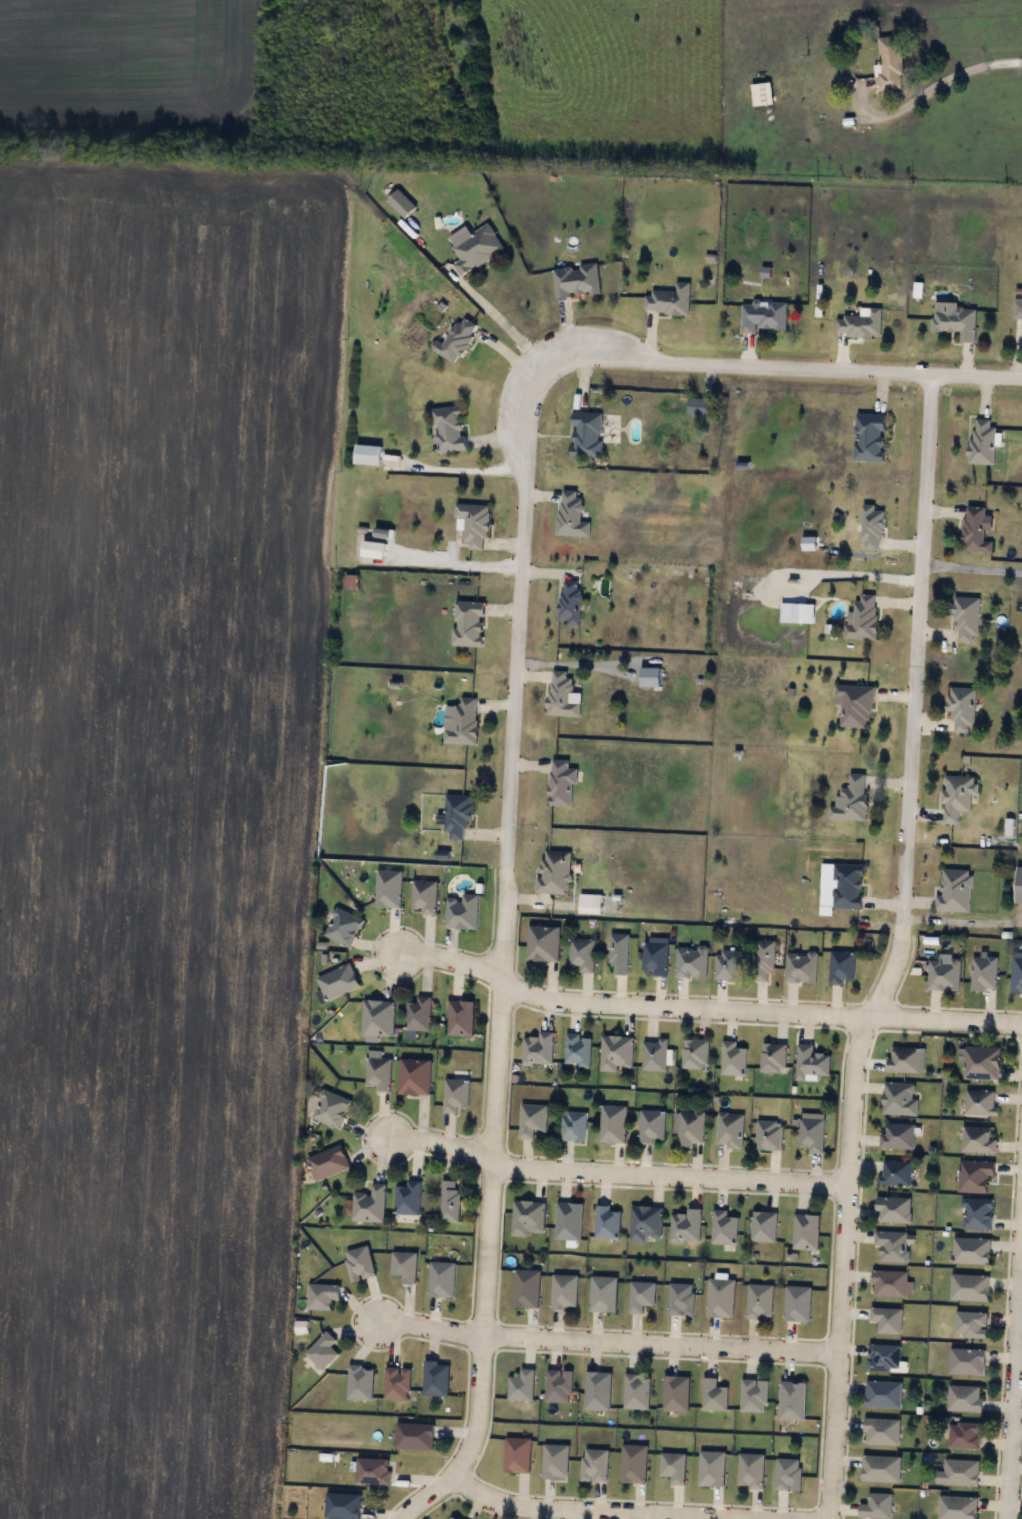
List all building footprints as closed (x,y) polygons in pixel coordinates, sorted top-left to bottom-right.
[(904,88),(880,90),(876,37),(900,35),(904,88)] [(753,107),(750,85),(770,82),(773,104),(753,107)] [(386,200),(397,189),(414,207),(404,218),(386,200)] [(452,263),(459,259),(451,245),(488,222),(504,248),(460,275),(452,263)] [(597,263),(600,293),(555,297),(553,267),(597,263)] [(690,282),(688,313),(645,312),(645,290),(675,291),(676,281),(690,282)] [(1014,299),(1021,299),(1021,318),(1014,318),(1014,299)] [(741,331),(742,300),(786,301),(785,329),(754,328),(754,331),(741,331)] [(869,315),(870,306),(881,307),(880,336),(836,335),(837,314),(869,315)] [(975,308),(975,341),(960,341),(960,330),(932,330),(932,307),(975,308)] [(456,363),(430,348),(436,338),(444,343),(459,315),(478,325),(456,363)] [(714,398),(714,414),(688,414),(688,397),(714,398)] [(431,408),(461,404),(466,449),(437,453),(431,408)] [(601,457),(572,456),(573,411),(602,412),(601,457)] [(883,461),(854,460),(856,413),(885,414),(883,461)] [(970,463),(971,418),(994,419),(993,464),(970,463)] [(381,464),(356,464),(356,445),(381,445),(381,464)] [(581,521),(590,522),(589,536),(557,535),(559,490),(582,491),(581,521)] [(489,505),(487,549),(464,549),(465,518),(454,518),(455,503),(489,505)] [(883,510),(883,549),(862,549),(862,505),(875,505),(875,510),(883,510)] [(991,552),(963,551),(965,506),(986,507),(985,515),(993,515),(992,530),(985,530),(984,541),(992,541),(991,552)] [(345,588),(345,575),(356,575),(356,588),(345,588)] [(559,620),(559,580),(580,580),(580,625),(567,625),(567,620),(559,620)] [(876,638),(845,638),(845,612),(856,612),(856,593),(876,593),(876,638)] [(978,597),(978,641),(954,641),(955,596),(978,597)] [(483,646),(453,645),(454,601),(484,601),(483,646)] [(578,716),(548,715),(549,670),(570,670),(570,684),(579,685),(578,716)] [(873,686),(870,728),(839,726),(841,697),(834,697),(835,683),(873,686)] [(975,687),(974,732),(952,731),(953,711),(948,711),(948,687),(975,687)] [(476,697),(476,742),(444,743),(444,728),(454,728),(454,704),(460,704),(460,697),(476,697)] [(571,806),(549,806),(549,759),(569,759),(569,768),(576,768),(576,783),(571,783),(571,806)] [(865,820),(828,818),(828,806),(837,806),(837,787),(848,788),(849,772),(866,773),(865,820)] [(976,776),(976,793),(971,793),(970,811),(959,811),(958,824),(942,823),(944,775),(976,776)] [(472,819),(464,819),(464,839),(444,839),(445,794),(473,795),(472,819)] [(538,893),(540,850),(570,852),(568,894),(538,893)] [(862,909),(820,907),(821,890),(832,891),(834,863),(864,864),(862,909)] [(972,870),(970,911),(935,910),(936,895),(941,895),(942,869),(972,870)] [(401,870),(401,907),(376,907),(376,870),(401,870)] [(421,909),(411,908),(412,880),(436,881),(435,914),(421,914),(421,909)] [(478,895),(477,929),(446,928),(446,898),(462,898),(462,894),(478,895)] [(363,920),(349,948),(323,934),(337,907),(363,920)] [(559,926),(558,960),(527,960),(527,926),(559,926)] [(628,933),(628,973),(610,973),(610,933),(628,933)] [(653,975),(653,970),(644,970),(644,937),(667,937),(667,975),(653,975)] [(594,938),(594,971),(579,971),(579,966),(570,966),(570,938),(594,938)] [(755,941),(773,941),(773,981),(755,981),(755,941)] [(707,977),(676,977),(676,946),(707,946),(707,977)] [(741,979),(715,979),(715,950),(741,950),(741,979)] [(830,984),(830,951),(855,951),(854,978),(844,978),(844,984),(830,984)] [(817,983),(785,983),(785,952),(817,952),(817,983)] [(1011,952),(1021,952),(1021,993),(1011,993),(1011,952)] [(939,960),(939,954),(960,954),(960,989),(928,989),(928,960),(939,960)] [(996,956),(996,990),(971,990),(971,956),(996,956)] [(316,976),(351,963),(360,987),(325,1000),(316,976)] [(404,1038),(405,1001),(416,1001),(417,995),(430,996),(429,1030),(416,1030),(416,1038),(404,1038)] [(378,1041),(361,1040),(363,999),(394,1001),(392,1035),(378,1034),(378,1041)] [(473,1035),(447,1035),(447,1000),(473,1000),(473,1035)] [(552,1031),(552,1064),(523,1064),(523,1035),(538,1035),(538,1031),(552,1031)] [(590,1065),(565,1065),(565,1033),(590,1033),(590,1065)] [(632,1036),(632,1070),(601,1069),(601,1035),(632,1036)] [(666,1039),(666,1070),(643,1070),(643,1039),(666,1039)] [(708,1069),(683,1069),(683,1039),(708,1039),(708,1069)] [(746,1047),(746,1075),(721,1074),(722,1040),(736,1040),(736,1047),(746,1047)] [(785,1042),(785,1072),(760,1072),(760,1042),(785,1042)] [(829,1074),(812,1073),(812,1079),(796,1078),(797,1043),(813,1044),(813,1053),(830,1054),(829,1074)] [(999,1079),(965,1079),(965,1046),(999,1046),(999,1079)] [(922,1071),(888,1071),(888,1047),(922,1047),(922,1071)] [(390,1090),(365,1090),(365,1057),(390,1057),(390,1090)] [(398,1093),(399,1058),(430,1059),(429,1094),(398,1093)] [(457,1113),(444,1113),(444,1079),(469,1079),(469,1106),(457,1106),(457,1113)] [(882,1114),(883,1081),(917,1083),(916,1115),(882,1114)] [(310,1116),(324,1087),(352,1100),(338,1129),(310,1116)] [(997,1114),(965,1115),(965,1090),(996,1090),(997,1114)] [(546,1104),(546,1130),(534,1130),(534,1139),(520,1138),(521,1104),(546,1104)] [(625,1142),(600,1142),(600,1105),(625,1105),(625,1142)] [(664,1110),(664,1142),(639,1141),(640,1109),(664,1110)] [(585,1141),(561,1140),(561,1111),(586,1111),(585,1141)] [(677,1144),(677,1111),(703,1111),(703,1144),(677,1144)] [(799,1146),(799,1112),(824,1112),(824,1152),(809,1152),(809,1146),(799,1146)] [(742,1146),(717,1146),(717,1113),(742,1113),(742,1146)] [(781,1121),(781,1149),(757,1149),(757,1121),(781,1121)] [(913,1148),(880,1148),(880,1133),(886,1133),(886,1123),(913,1123),(913,1148)] [(991,1127),(991,1137),(996,1137),(996,1152),(962,1152),(962,1127),(991,1127)] [(350,1167),(315,1181),(306,1157),(341,1144),(350,1167)] [(911,1160),(911,1185),(880,1185),(880,1160),(911,1160)] [(987,1193),(958,1192),(958,1160),(994,1161),(994,1175),(987,1175),(987,1193)] [(395,1214),(395,1185),(406,1185),(406,1180),(419,1180),(419,1214),(395,1214)] [(458,1180),(458,1221),(441,1221),(441,1180),(458,1180)] [(352,1221),(353,1193),(371,1194),(371,1183),(384,1184),(383,1221),(352,1221)] [(877,1223),(877,1196),(911,1196),(911,1223),(877,1223)] [(991,1198),(991,1229),(961,1229),(961,1198),(991,1198)] [(543,1235),(511,1235),(512,1200),(544,1201),(543,1235)] [(580,1240),(555,1239),(556,1202),(581,1203),(580,1240)] [(611,1204),(611,1210),(620,1210),(620,1238),(595,1238),(595,1204),(611,1204)] [(662,1206),(661,1241),(630,1240),(631,1205),(662,1206)] [(686,1213),(686,1208),(700,1208),(700,1242),(670,1242),(670,1213),(686,1213)] [(736,1244),(712,1243),(712,1209),(727,1209),(727,1215),(736,1216),(736,1244)] [(751,1242),(751,1211),(776,1211),(776,1242),(751,1242)] [(818,1249),(793,1249),(793,1214),(818,1214),(818,1249)] [(907,1263),(880,1263),(880,1246),(874,1246),(874,1231),(907,1231),(907,1263)] [(952,1263),(952,1238),(990,1238),(990,1263),(952,1263)] [(350,1281),(344,1250),(368,1246),(374,1277),(350,1281)] [(391,1275),(391,1252),(416,1252),(416,1283),(403,1283),(403,1275),(391,1275)] [(428,1296),(430,1261),(455,1263),(453,1297),(428,1296)] [(539,1308),(513,1308),(513,1270),(539,1270),(539,1308)] [(872,1296),(872,1271),(906,1271),(906,1296),(872,1296)] [(551,1309),(551,1275),(577,1275),(577,1309),(551,1309)] [(950,1300),(950,1275),(988,1275),(988,1301),(950,1300)] [(616,1277),(616,1311),(590,1311),(590,1277),(616,1277)] [(732,1317),(707,1317),(708,1279),(734,1279),(732,1317)] [(630,1313),(630,1282),(655,1282),(655,1306),(644,1306),(644,1313),(630,1313)] [(669,1283),(694,1283),(694,1315),(669,1315),(669,1283)] [(331,1310),(307,1310),(307,1285),(340,1285),(340,1299),(331,1299),(331,1310)] [(772,1285),(772,1319),(747,1319),(747,1285),(772,1285)] [(810,1321),(784,1320),(785,1286),(811,1287),(810,1321)] [(878,1333),(878,1321),(870,1321),(870,1308),(901,1308),(901,1333),(878,1333)] [(987,1338),(955,1338),(955,1312),(987,1312),(987,1338)] [(338,1354),(322,1371),(304,1353),(327,1331),(337,1340),(330,1347),(338,1354)] [(867,1370),(867,1345),(899,1345),(899,1370),(867,1370)] [(984,1375),(949,1374),(950,1348),(985,1349),(984,1375)] [(424,1396),(424,1362),(449,1362),(449,1396),(424,1396)] [(348,1400),(348,1365),(373,1365),(373,1400),(348,1400)] [(384,1400),(384,1367),(409,1367),(409,1400),(384,1400)] [(533,1369),(533,1401),(508,1401),(508,1377),(520,1377),(520,1369),(533,1369)] [(571,1371),(571,1402),(546,1402),(546,1371),(571,1371)] [(585,1372),(611,1372),(610,1410),(584,1410),(585,1372)] [(624,1409),(624,1374),(649,1374),(649,1409),(624,1409)] [(688,1411),(663,1411),(663,1376),(688,1376),(688,1411)] [(702,1410),(703,1377),(717,1378),(716,1387),(727,1387),(727,1410),(702,1410)] [(741,1412),(741,1379),(766,1379),(766,1412),(741,1412)] [(866,1408),(866,1381),(900,1381),(900,1408),(866,1408)] [(805,1382),(805,1420),(779,1420),(779,1382),(805,1382)] [(982,1411),(947,1411),(947,1386),(982,1386),(982,1411)] [(898,1445),(864,1444),(864,1418),(899,1419),(898,1445)] [(980,1449),(948,1448),(949,1422),(980,1423),(980,1449)] [(395,1449),(396,1423),(434,1423),(433,1450),(395,1449)] [(529,1473),(505,1473),(505,1438),(529,1438),(529,1473)] [(568,1444),(568,1479),(543,1479),(543,1444),(568,1444)] [(646,1445),(646,1483),(620,1483),(620,1445),(646,1445)] [(607,1481),(581,1481),(581,1449),(607,1449),(607,1481)] [(724,1452),(724,1486),(699,1486),(699,1452),(724,1452)] [(685,1453),(685,1485),(671,1485),(671,1476),(660,1476),(660,1453),(685,1453)] [(763,1488),(738,1488),(738,1453),(763,1454),(763,1488)] [(899,1481),(861,1481),(861,1456),(899,1456),(899,1481)] [(390,1484),(356,1484),(356,1459),(390,1459),(390,1484)] [(801,1459),(801,1490),(776,1490),(776,1459),(801,1459)] [(977,1487),(942,1485),(944,1459),(979,1461),(977,1487)] [(360,1494),(359,1518),(325,1518),(325,1493),(360,1494)] [(859,1518),(859,1504),(869,1504),(869,1493),(891,1493),(891,1518),(859,1518)] [(976,1497),(976,1518),(938,1518),(938,1496),(976,1497)]
